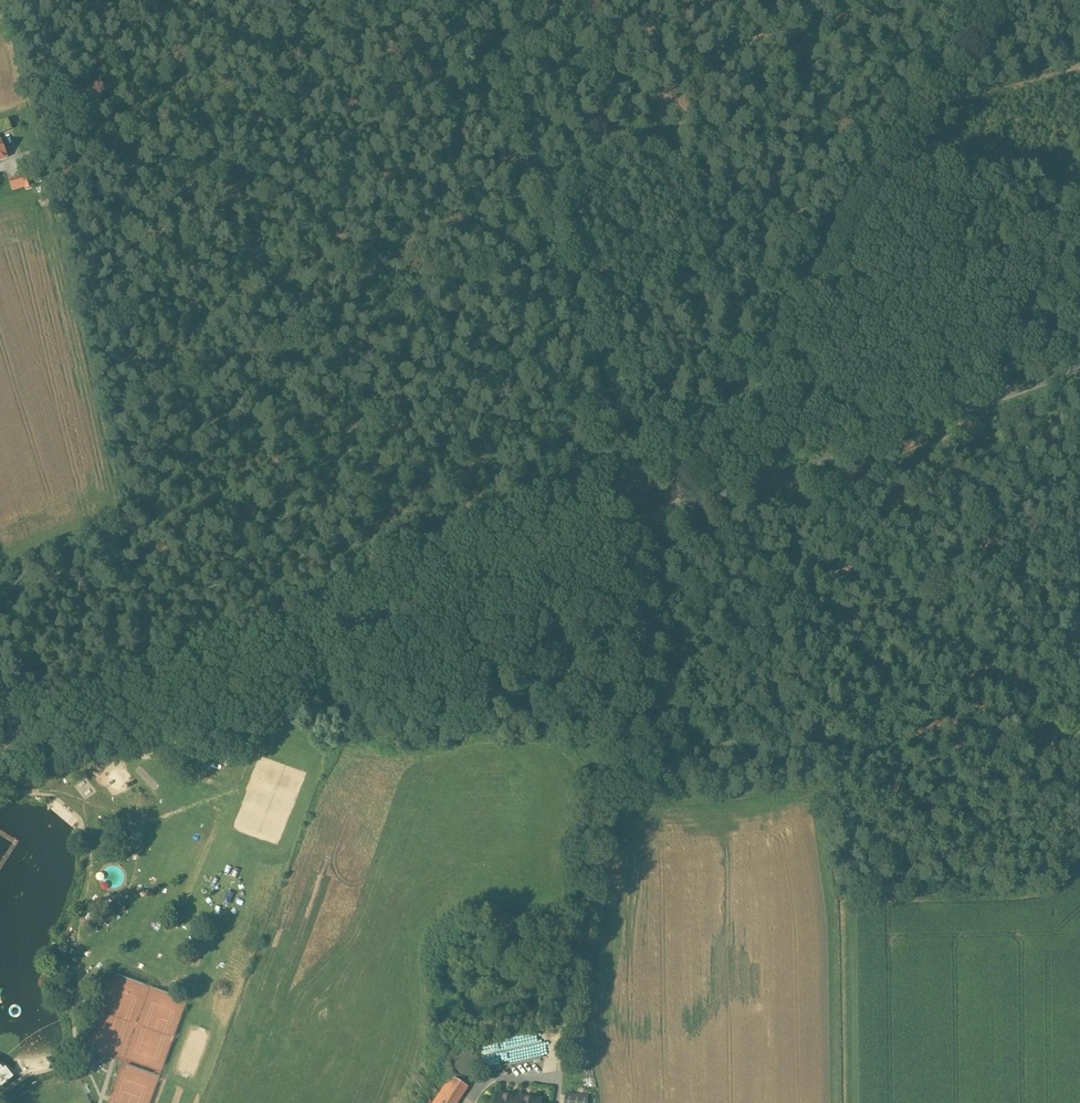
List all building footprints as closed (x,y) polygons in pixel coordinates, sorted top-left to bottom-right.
[(9,118),(0,122),(0,133),(12,129),(9,118)] [(35,158),(24,161),(25,167),(37,165),(35,158)] [(29,174),(22,176),(25,185),(26,189),(33,187),(29,174)] [(22,177),(11,181),(13,189),(25,185),(22,177)] [(290,737),(307,739),(309,728),(291,726),(290,737)] [(473,1067),(474,1062),(473,1057),(470,1053),(466,1050),(461,1049),(455,1050),(451,1053),(448,1058),(447,1063),(448,1068),(451,1072),(456,1075),(461,1076),(466,1075),(470,1072),(473,1067)] [(97,1059),(90,1053),(84,1060),(91,1066),(97,1059)] [(10,1078),(2,1069),(2,1068),(0,1067),(0,1087),(10,1078)] [(435,1102),(457,1102),(468,1086),(453,1076),(435,1102)] [(565,1102),(587,1102),(588,1096),(566,1093),(565,1102)] [(497,1095),(496,1102),(520,1102),(521,1098),(497,1095)]
